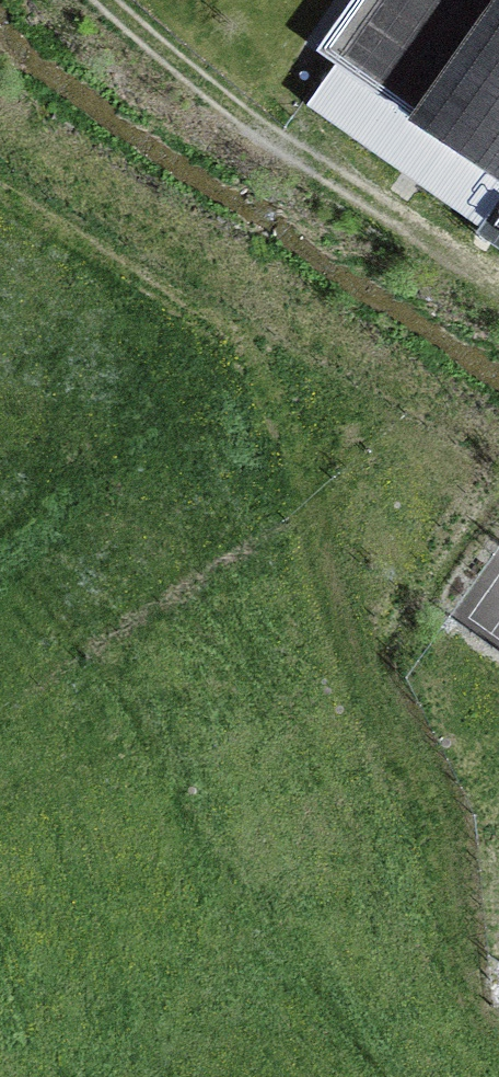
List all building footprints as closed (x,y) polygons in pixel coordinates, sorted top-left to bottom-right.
[(330,59),(412,118),(496,0),(372,0),(330,59)]
